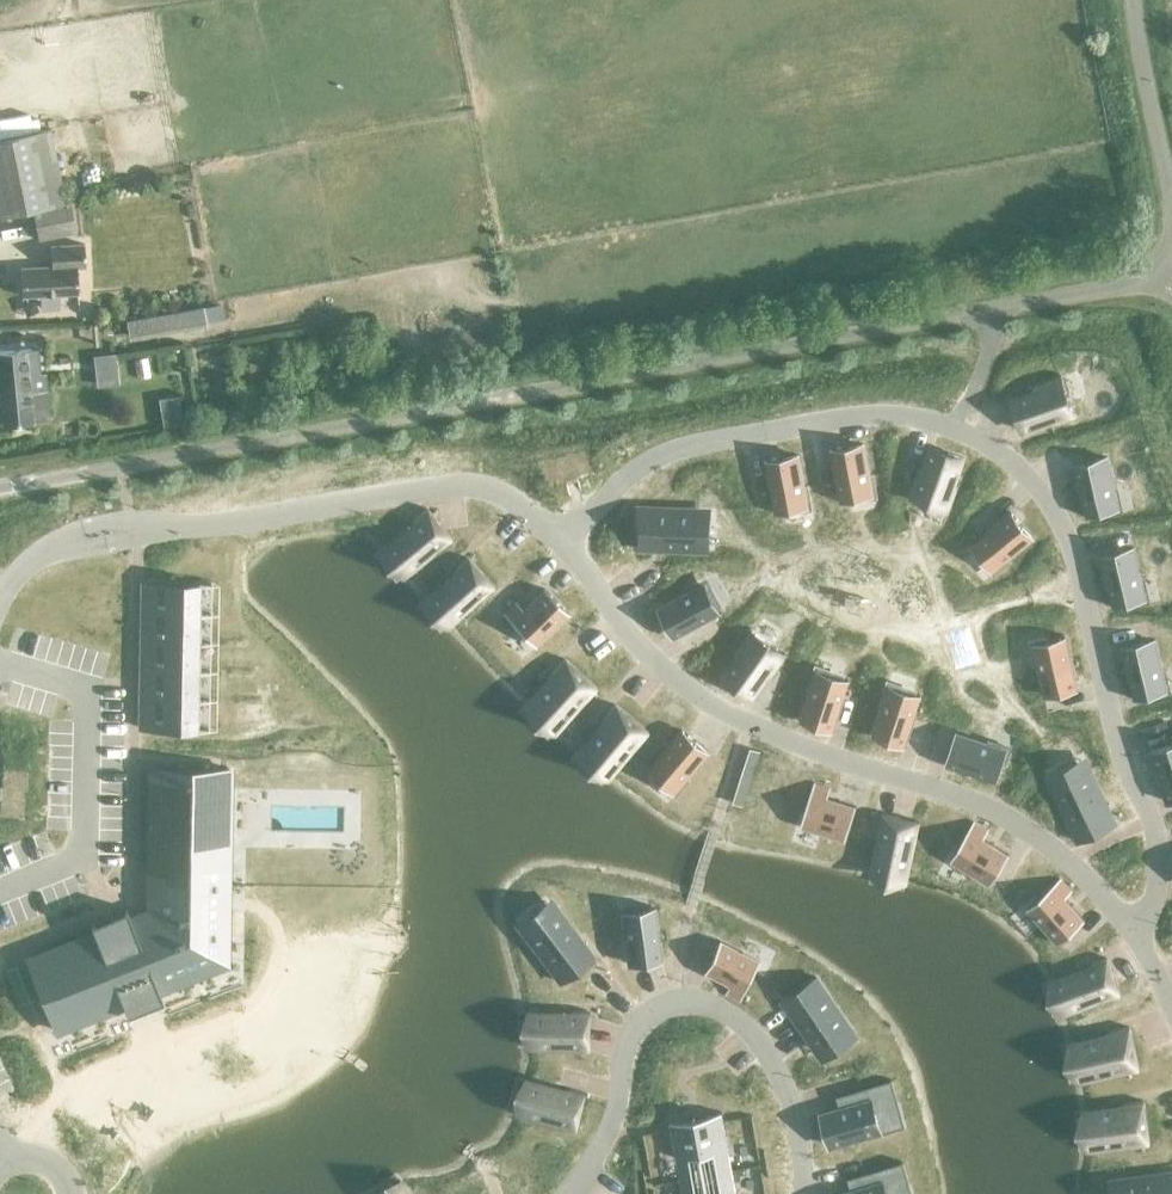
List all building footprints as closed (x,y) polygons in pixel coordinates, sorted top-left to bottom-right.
[(64,203),(50,130),(0,140),(0,216),(64,203)] [(38,239),(75,231),(69,204),(32,212),(38,239)] [(77,267),(86,266),(84,244),(51,246),(52,268),(20,269),(22,297),(79,294),(77,267)] [(217,305),(202,308),(205,320),(220,318),(217,305)] [(202,306),(126,320),(130,340),(206,326),(205,320),(202,308),(202,306)] [(3,426),(49,422),(47,392),(29,393),(28,377),(32,377),(30,351),(0,354),(0,389),(3,426)] [(113,353),(94,355),(97,385),(116,383),(113,353)] [(145,357),(133,359),(135,377),(148,375),(145,357)] [(1036,391),(1010,401),(1022,432),(1048,422),(1049,426),(1074,417),(1059,378),(1035,388),(1036,391)] [(176,398),(158,401),(161,422),(179,419),(176,398)] [(862,445),(829,451),(839,503),(845,502),(846,501),(860,498),(857,481),(866,479),(867,480),(868,479),(868,476),(862,445)] [(917,473),(908,498),(947,512),(956,487),(952,486),(962,460),(931,449),(921,474),(917,473)] [(588,450),(541,462),(547,485),(564,481),(565,481),(575,478),(577,478),(594,474),(588,450)] [(798,456),(765,462),(774,513),(780,512),(781,512),(795,509),(792,492),(802,490),(802,491),(804,490),(803,488),(798,456)] [(1105,457),(1073,465),(1085,516),(1091,515),(1092,514),(1106,510),(1102,493),(1111,491),(1113,491),(1112,488),(1105,457)] [(423,510),(382,545),(408,576),(449,542),(423,510)] [(636,510),(634,551),(695,553),(697,512),(636,510)] [(1012,514),(971,547),(974,551),(975,552),(976,552),(985,563),(999,552),(1005,560),(1004,560),(1005,561),(1007,560),(1032,539),(1012,514)] [(1132,548),(1099,556),(1111,607),(1117,605),(1118,605),(1118,604),(1132,601),(1128,584),(1138,582),(1140,582),(1139,579),(1132,548)] [(465,559),(424,595),(451,625),(492,589),(465,559)] [(150,596),(143,596),(143,613),(150,614),(150,612),(197,613),(197,584),(151,583),(150,596)] [(515,602),(502,614),(534,647),(567,614),(542,588),(522,609),(515,602)] [(687,595),(658,610),(674,639),(720,614),(717,609),(717,608),(716,608),(709,596),(694,604),(689,595),(690,595),(689,593),(687,595)] [(150,625),(143,624),(142,642),(149,642),(150,641),(196,642),(197,613),(150,612),(150,614),(150,625)] [(739,655),(723,678),(750,697),(766,675),(769,677),(784,655),(751,632),(736,653),(739,655)] [(1038,662),(1036,663),(1037,666),(1044,697),(1076,690),(1065,639),(1059,640),(1058,640),(1058,641),(1044,644),(1048,661),(1038,663),(1038,662)] [(149,653),(142,653),(142,671),(149,671),(149,670),(195,671),(196,642),(150,641),(149,642),(149,653)] [(1153,641),(1121,648),(1132,699),(1138,698),(1139,698),(1139,697),(1153,694),(1149,677),(1159,675),(1161,675),(1160,672),(1153,641)] [(563,661),(527,701),(557,728),(593,688),(563,661)] [(149,682),(142,682),(141,699),(148,700),(148,699),(195,700),(195,671),(149,670),(149,671),(149,682)] [(811,690),(800,720),(832,731),(848,681),(843,679),(842,679),(828,675),(822,691),(813,688),(812,687),(811,690)] [(882,705),(872,736),(903,746),(920,696),(914,695),(913,694),(913,695),(899,690),(894,707),(884,704),(885,703),(883,702),(882,705)] [(148,710),(141,710),(141,728),(194,729),(195,700),(148,699),(148,700),(148,710)] [(613,710),(579,751),(610,778),(644,736),(613,710)] [(681,733),(648,774),(652,777),(653,778),(665,787),(676,774),(683,780),(684,781),(686,779),(706,754),(681,733)] [(954,734),(944,765),(994,782),(995,777),(996,775),(995,775),(1000,761),(983,756),(986,746),(987,747),(988,745),(985,744),(954,734)] [(1151,751),(1167,803),(1171,801),(1171,744),(1151,751)] [(93,934),(26,960),(54,1029),(121,1003),(125,1014),(127,1013),(126,1006),(155,994),(159,1001),(161,1000),(157,989),(223,962),(226,769),(152,767),(149,912),(129,920),(125,908),(122,909),(124,917),(95,928),(91,921),(89,922),(93,934)] [(1087,772),(1050,789),(1076,845),(1113,827),(1087,772)] [(813,784),(800,828),(844,842),(855,807),(827,799),(830,789),(813,784)] [(881,815),(870,868),(905,876),(916,823),(881,815)] [(973,823),(949,862),(989,887),(1008,856),(983,841),(988,833),(973,823)] [(1059,880),(1026,911),(1059,945),(1085,920),(1064,899),(1071,892),(1059,880)] [(624,929),(622,929),(623,932),(627,964),(660,960),(653,908),(647,909),(646,909),(632,911),(634,929),(624,930),(624,929)] [(555,909),(522,933),(559,982),(592,958),(555,909)] [(718,942),(702,974),(728,987),(724,996),(739,1004),(759,963),(718,942)] [(1105,961),(1054,980),(1066,1013),(1117,995),(1105,961)] [(822,988),(788,1011),(822,1061),(856,1038),(822,988)] [(586,1014),(532,1013),(532,1049),(586,1050),(586,1014)] [(1128,1032),(1075,1044),(1084,1083),(1137,1071),(1128,1032)] [(838,1109),(819,1115),(829,1147),(879,1132),(881,1131),(875,1110),(895,1104),(889,1083),(891,1083),(890,1080),(843,1094),(843,1097),(846,1107),(838,1109)] [(530,1081),(520,1116),(573,1130),(582,1095),(530,1081)] [(1142,1106),(1088,1113),(1093,1153),(1147,1146),(1142,1106)] [(720,1114),(694,1119),(701,1156),(727,1151),(720,1114)] [(694,1119),(668,1123),(675,1160),(701,1156),(694,1119)] [(841,1193),(886,1193),(886,1192),(906,1186),(900,1165),(902,1165),(902,1162),(854,1176),(855,1179),(858,1189),(849,1191),(841,1193)] [(713,1167),(703,1169),(704,1177),(715,1175),(713,1167)] [(703,1169),(693,1171),(694,1179),(704,1177),(703,1169)] [(1122,1179),(1124,1193),(1171,1193),(1171,1173),(1122,1179)] [(715,1175),(704,1177),(706,1185),(716,1183),(715,1175)] [(704,1177),(694,1179),(696,1187),(706,1185),(704,1177)]
